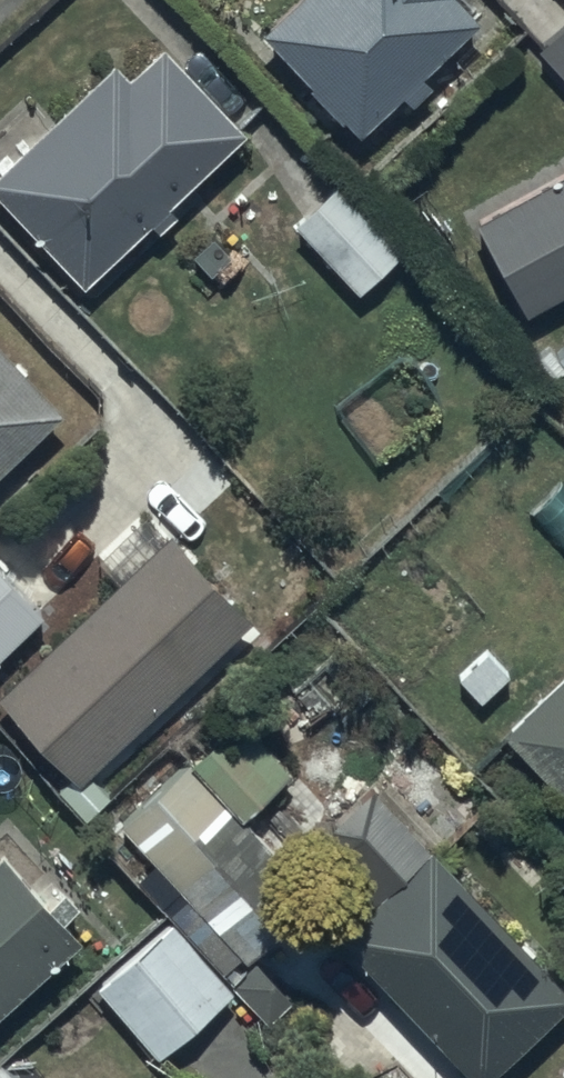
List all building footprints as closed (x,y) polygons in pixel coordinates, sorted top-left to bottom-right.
[(260,36),(357,139),(401,98),(411,108),(431,89),(421,79),(477,26),(453,0),(297,0),(260,36)] [(534,50),(563,82),(563,22),(534,50)] [(0,172),(0,205),(83,292),(150,229),(157,237),(179,216),(171,208),(245,137),(161,48),(127,80),(112,65),(0,172)] [(526,318),(563,298),(563,175),(475,223),(526,318)] [(340,185),(294,228),(358,299),(405,257),(340,185)] [(63,417),(0,350),(0,476),(63,417)] [(80,788),(252,625),(169,538),(0,698),(0,703),(80,788)] [(43,620),(0,572),(0,659),(43,620)] [(505,739),(563,803),(563,684),(505,739)] [(292,778),(238,718),(185,767),(238,826),(292,778)] [(185,767),(118,827),(183,899),(167,914),(223,975),(241,959),(246,964),(311,906),(238,826),(185,767)] [(335,940),(461,1077),(496,1077),(563,1016),(563,992),(434,850),(335,940)] [(81,945),(63,925),(79,911),(64,894),(48,908),(1,855),(0,856),(0,1017),(81,945)] [(171,925),(95,990),(156,1061),(232,995),(171,925)]
